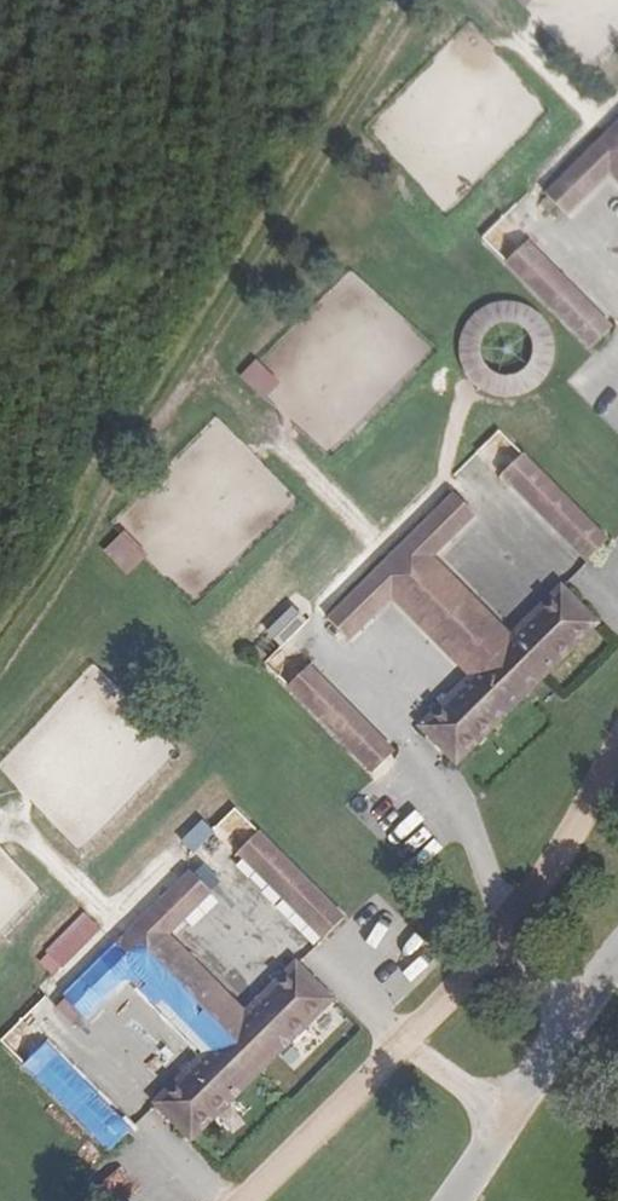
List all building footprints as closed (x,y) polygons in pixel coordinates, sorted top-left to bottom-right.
[(360,127),(373,148),(391,137),(378,115),(360,127)] [(548,193),(567,212),(612,168),(617,174),(617,125),(548,193)] [(527,242),(508,261),(591,349),(610,330),(527,242)] [(466,393),(544,391),(543,347),(525,347),(524,335),(492,336),(493,351),(483,351),(483,364),(469,365),(468,343),(465,344),(466,393)] [(254,357),(237,376),(262,399),(279,380),(254,357)] [(505,472),(590,558),(608,540),(524,453),(505,472)] [(456,762),(596,624),(561,588),(509,639),(429,558),(475,514),(456,496),(327,618),(346,636),(392,593),(473,675),(421,727),(456,762)] [(124,574),(141,557),(117,533),(100,550),(124,574)] [(272,645),(305,630),(295,609),(262,624),(272,645)] [(288,687),(373,773),(392,754),(306,668),(288,687)] [(239,851),(325,937),(344,919),(258,833),(239,851)] [(68,999),(86,1018),(131,973),(211,1055),(159,1106),(195,1142),(334,1002),(299,967),(247,1019),(167,937),(212,892),(193,874),(68,999)] [(84,910),(32,957),(50,976),(102,929),(84,910)] [(24,1065),(109,1151),(128,1132),(43,1046),(24,1065)]
